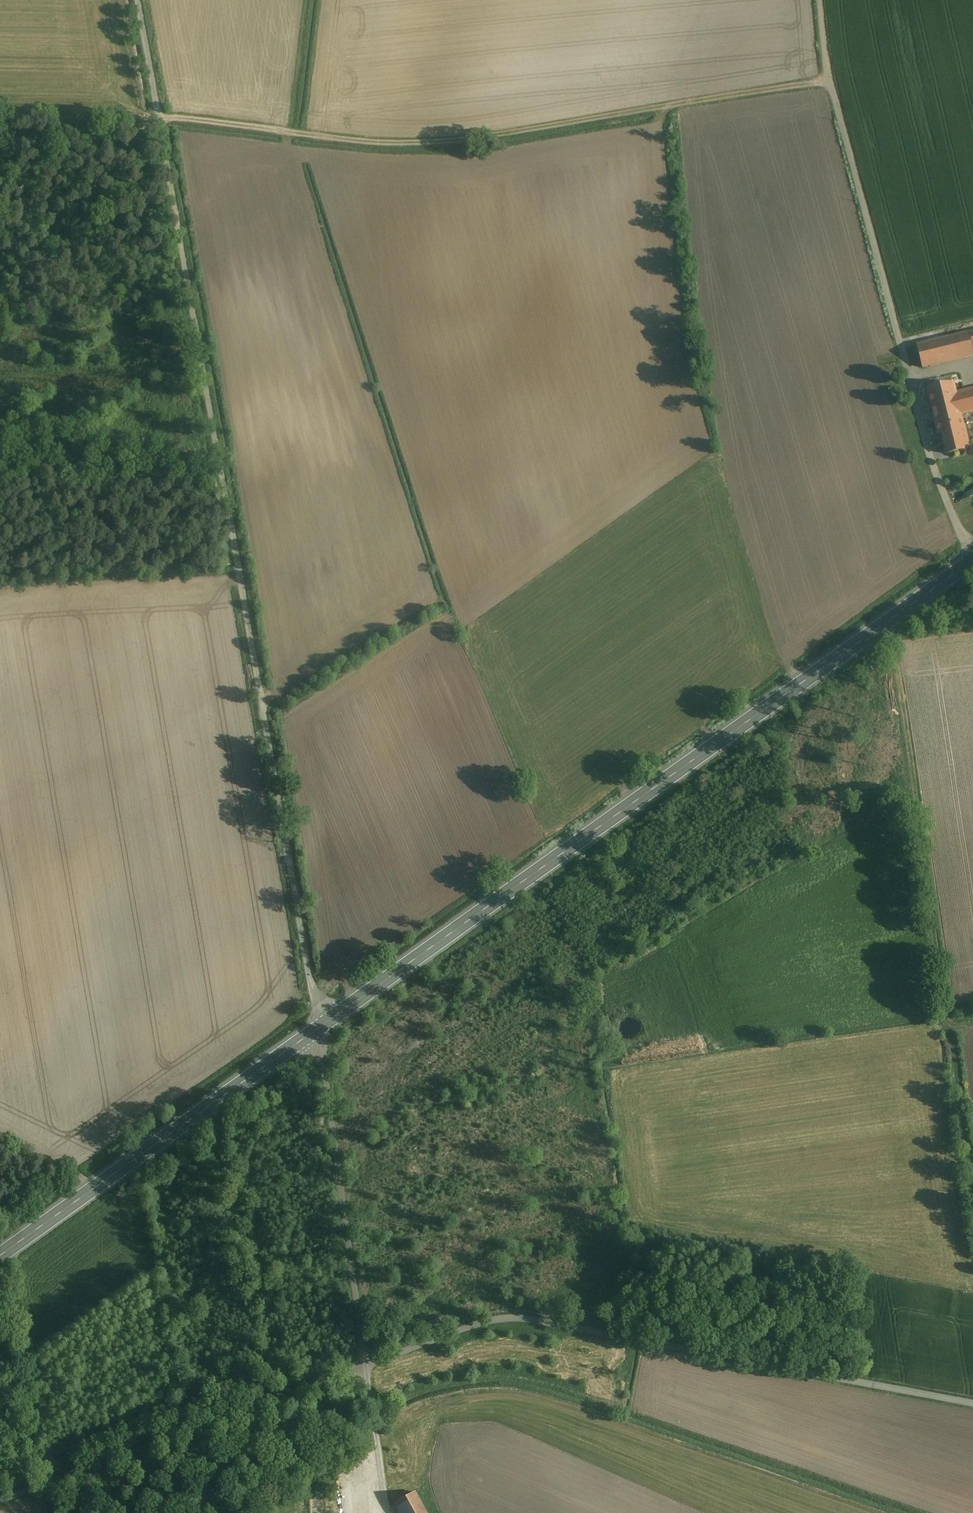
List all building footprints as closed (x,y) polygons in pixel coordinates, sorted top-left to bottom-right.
[(916,346),(922,368),(972,355),(972,353),(972,349),(972,332),(916,346)] [(953,384),(927,390),(930,400),(955,394),(953,384)] [(955,394),(960,415),(961,415),(972,412),(972,390),(955,394)] [(955,394),(930,400),(934,418),(935,424),(961,417),(961,415),(960,415),(955,394)] [(961,417),(935,424),(938,434),(942,432),(948,454),(969,449),(964,426),(963,426),(961,417)] [(416,1490),(393,1503),(399,1512),(429,1512),(416,1490)]
